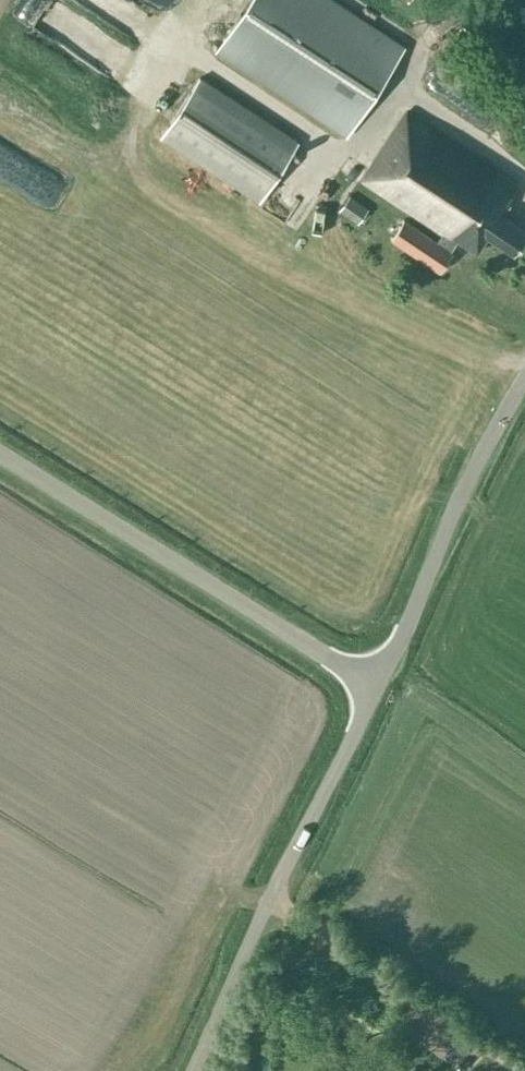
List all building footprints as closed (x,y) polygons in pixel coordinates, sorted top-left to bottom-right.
[(216,50),(345,135),(404,45),(335,0),(249,0),(216,50)] [(97,54),(95,66),(116,70),(118,58),(97,54)] [(416,110),(479,145),(487,129),(497,135),(509,112),(426,66),(415,85),(427,92),(416,110)] [(160,136),(258,200),(297,140),(199,76),(160,136)] [(488,233),(514,250),(524,233),(524,230),(501,214),(509,202),(505,200),(516,183),(406,110),(362,177),(443,231),(437,240),(404,219),(392,237),(440,270),(452,251),(450,249),(457,238),(476,251),(488,233)] [(278,220),(293,199),(274,185),(259,206),(278,220)] [(349,194),(339,208),(358,221),(368,207),(349,194)]
